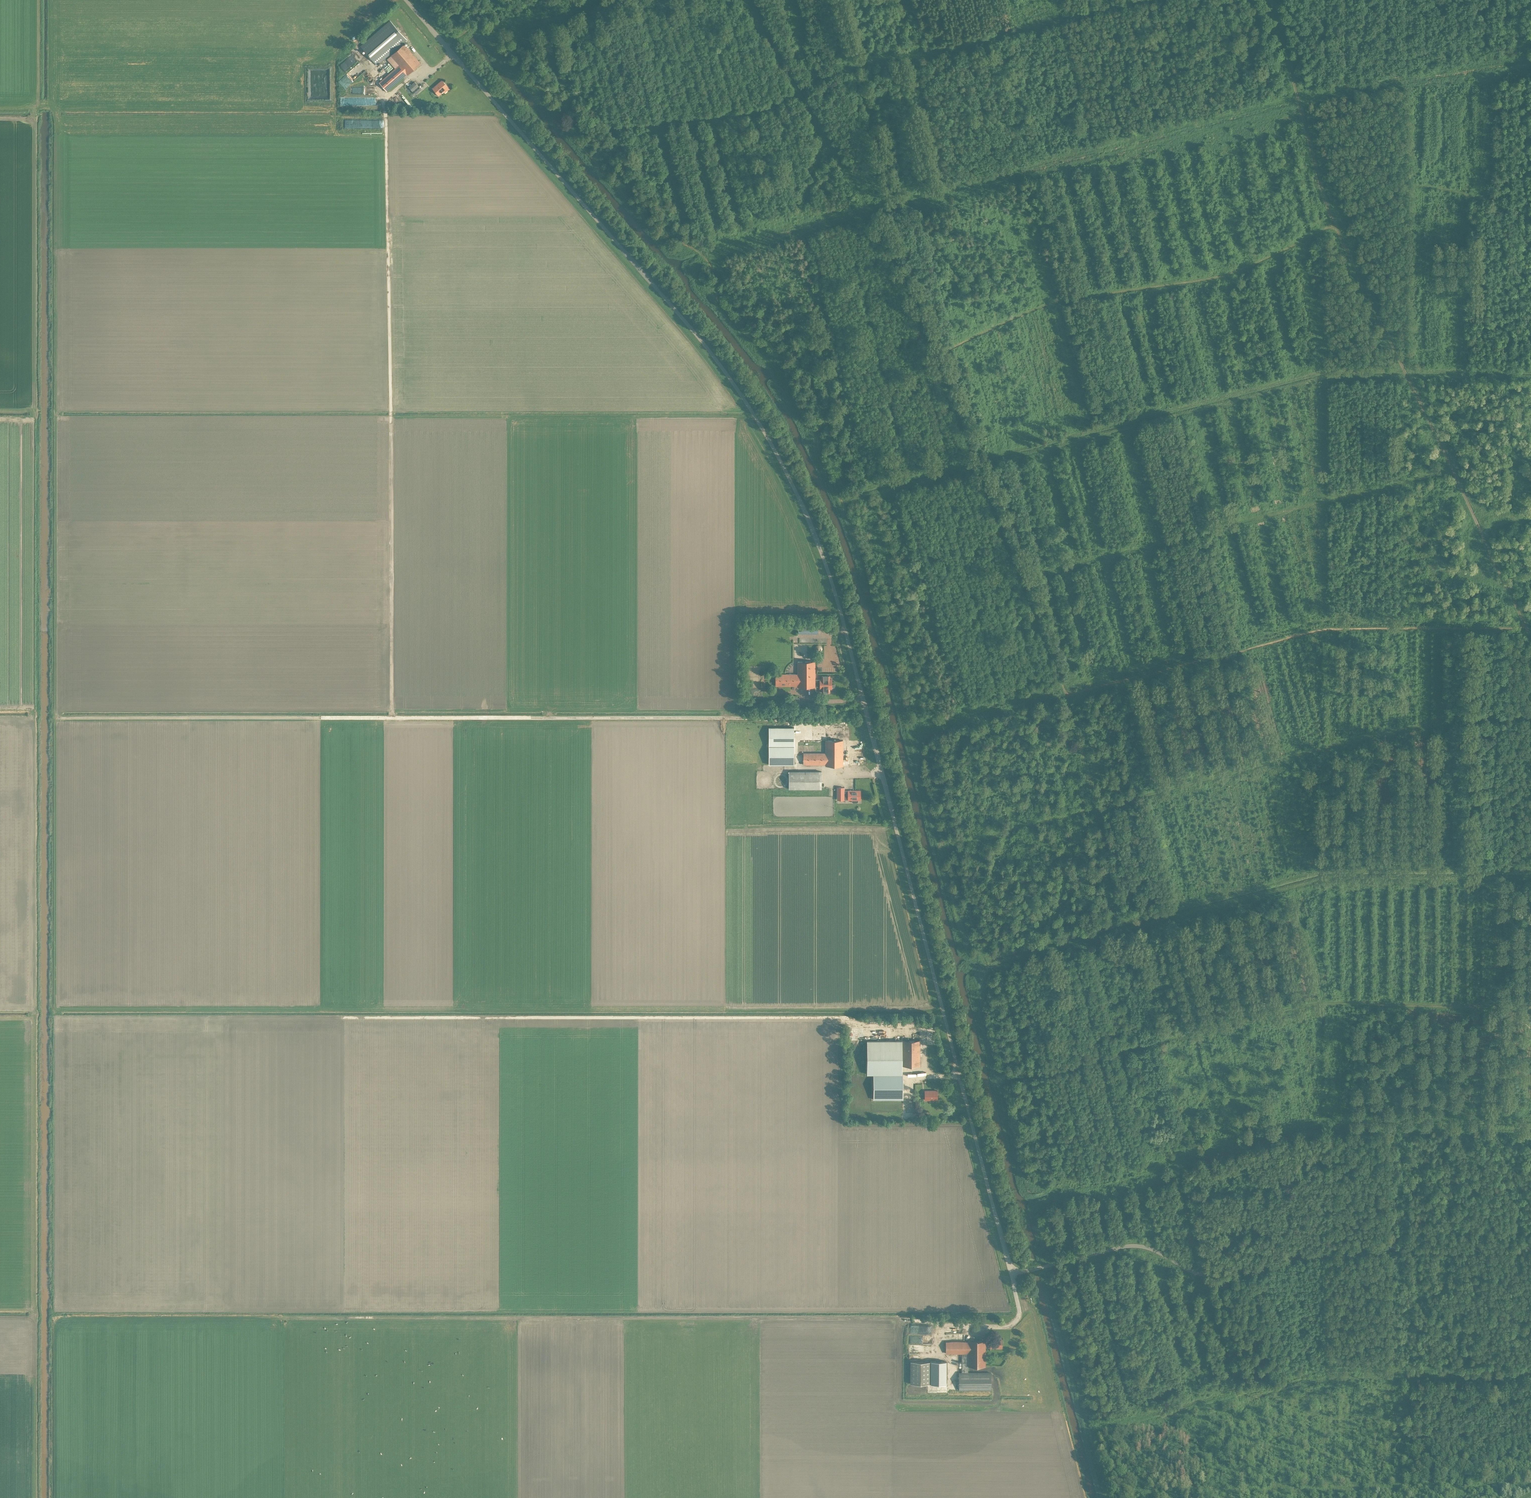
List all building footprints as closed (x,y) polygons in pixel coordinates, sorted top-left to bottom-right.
[(386,57),(402,44),(405,41),(388,22),(360,46),(377,65),(386,57)] [(404,44),(403,45),(402,44),(386,57),(395,68),(379,82),(387,91),(407,74),(407,75),(420,63),(404,44)] [(346,75),(351,79),(354,78),(358,72),(360,71),(362,68),(360,65),(363,61),(361,57),(360,57),(358,53),(356,51),(351,54),(345,63),(342,65),(346,71),(351,68),(346,75)] [(415,77),(407,82),(410,85),(417,80),(415,77)] [(445,93),(449,89),(442,80),(432,88),(439,95),(443,91),(445,93)] [(408,87),(412,91),(415,94),(421,89),(415,82),(408,87)] [(472,103),(474,108),(485,104),(482,99),(472,103)] [(815,687),(815,686),(815,680),(815,662),(792,662),(792,674),(775,675),(775,686),(798,686),(798,687),(815,687)] [(822,675),(822,680),(820,680),(815,680),(815,686),(820,686),(820,689),(822,689),(822,693),(829,693),(829,689),(831,689),(831,680),(830,680),(830,675),(822,675)] [(769,746),(794,746),(794,727),(769,727),(769,746)] [(843,766),(843,741),(825,741),(825,753),(803,753),(803,765),(825,765),(825,766),(843,766)] [(794,746),(769,746),(769,765),(794,765),(794,746)] [(821,789),(821,771),(789,771),(789,789),(821,789)] [(858,800),(860,800),(860,791),(848,791),(848,792),(845,792),(845,797),(848,797),(848,800),(852,800),(852,802),(853,803),(857,803),(858,802),(858,800)] [(902,1041),(867,1041),(867,1075),(873,1075),(902,1075),(902,1066),(902,1041)] [(920,1041),(902,1041),(902,1066),(920,1066),(920,1041)] [(903,1099),(903,1075),(902,1075),(873,1075),(873,1099),(903,1099)] [(929,1097),(925,1097),(925,1106),(937,1106),(937,1097),(936,1097),(936,1092),(929,1092),(929,1097)] [(990,1342),(985,1342),(985,1345),(990,1345),(990,1348),(1002,1348),(1002,1339),(990,1339),(990,1342)] [(985,1366),(985,1345),(985,1342),(985,1341),(968,1341),(968,1342),(946,1342),(946,1354),(962,1354),(962,1373),(959,1373),(959,1390),(991,1390),(991,1373),(968,1373),(968,1366),(985,1366)] [(946,1361),(931,1361),(931,1384),(946,1384),(946,1361)] [(930,1362),(910,1362),(910,1384),(930,1384),(930,1362)]
